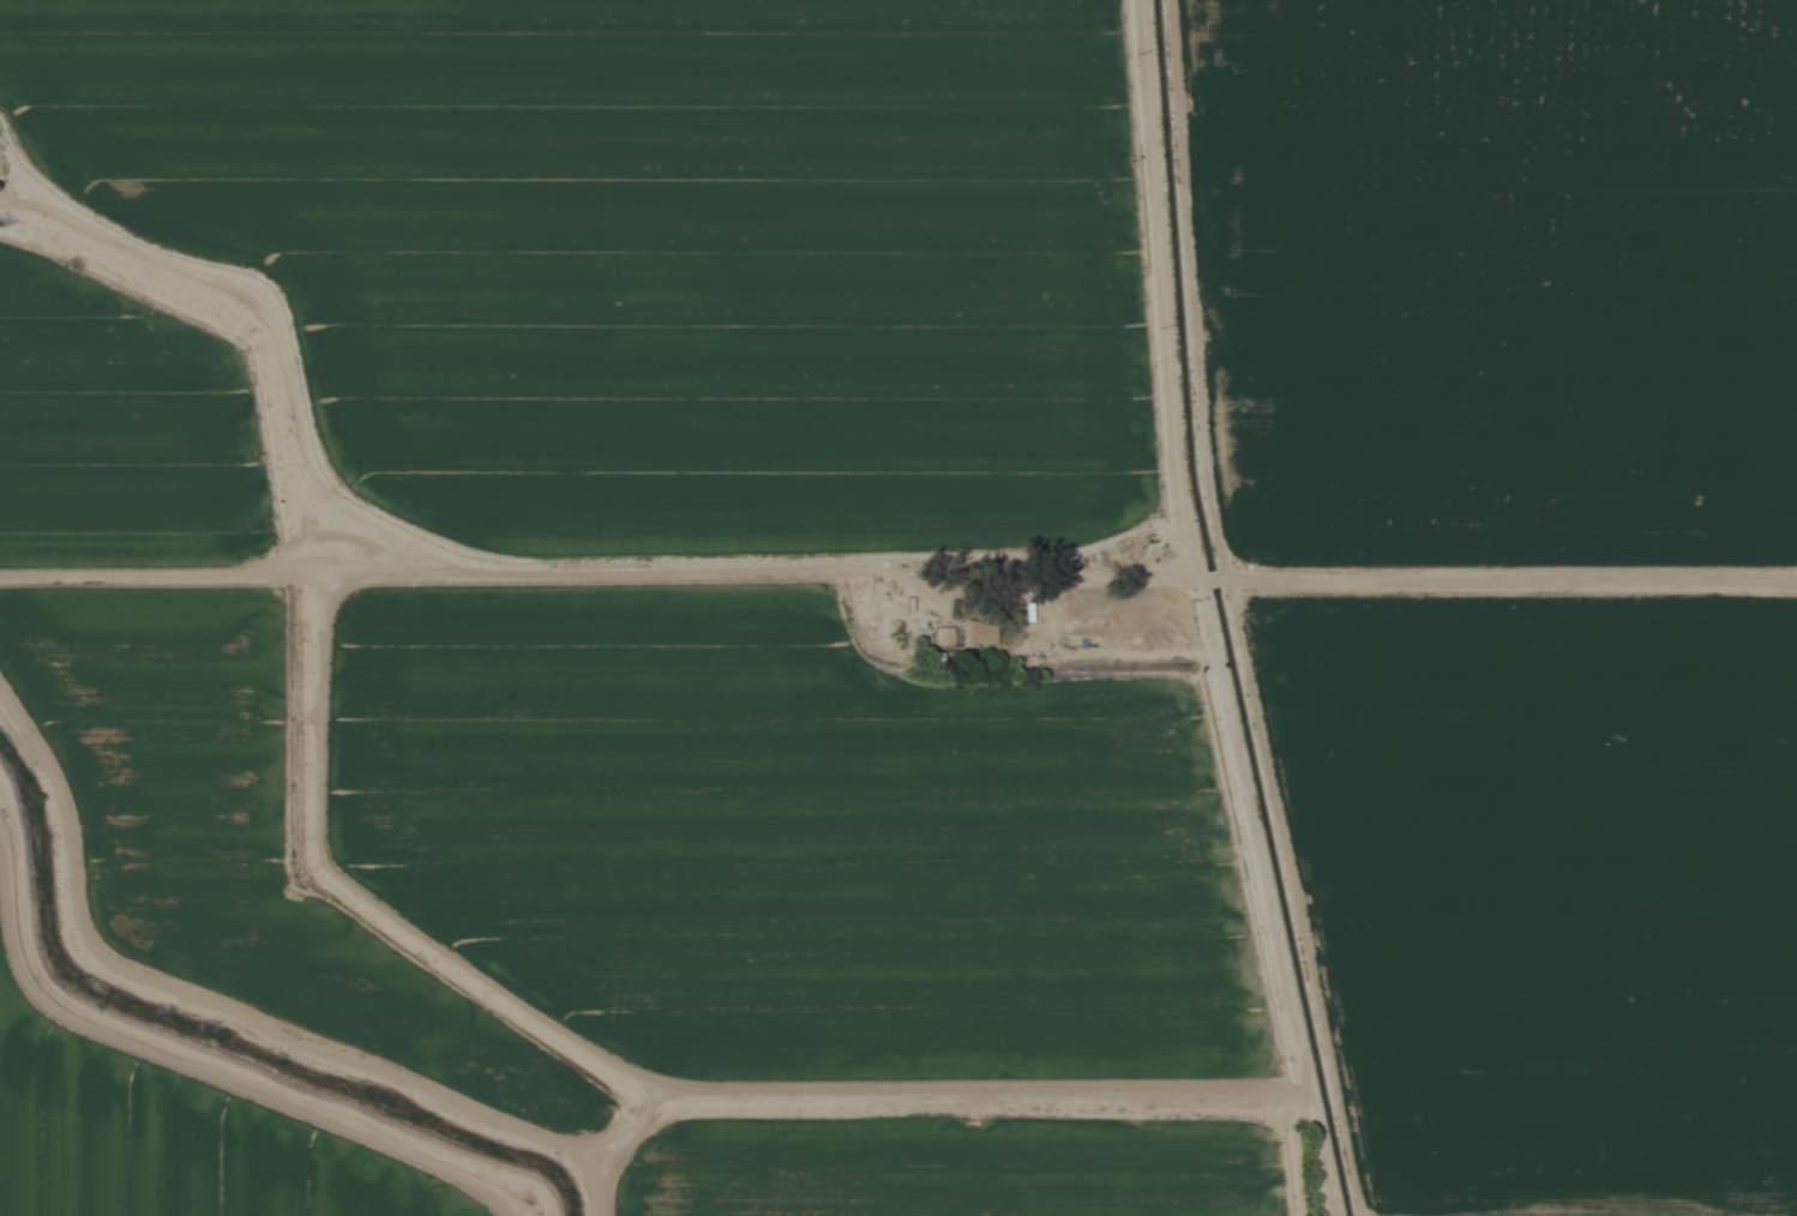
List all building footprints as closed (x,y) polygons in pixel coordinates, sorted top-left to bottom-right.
[(994,647),(994,623),(964,623),(964,647),(994,647)]
